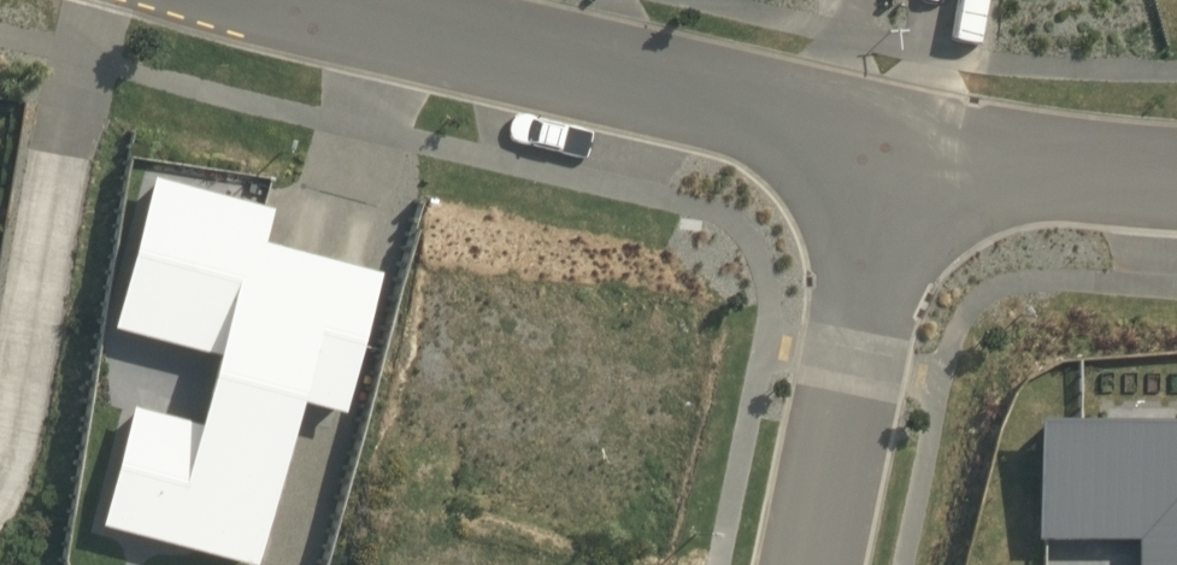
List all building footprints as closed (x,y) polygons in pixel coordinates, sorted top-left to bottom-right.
[(142,192),(102,347),(205,373),(193,422),(118,402),(83,540),(180,564),(259,564),(300,405),(335,414),(367,287),(247,256),(256,220),(142,192)] [(1032,413),(1034,537),(1133,537),(1134,564),(1176,564),(1176,414),(1032,413)]
